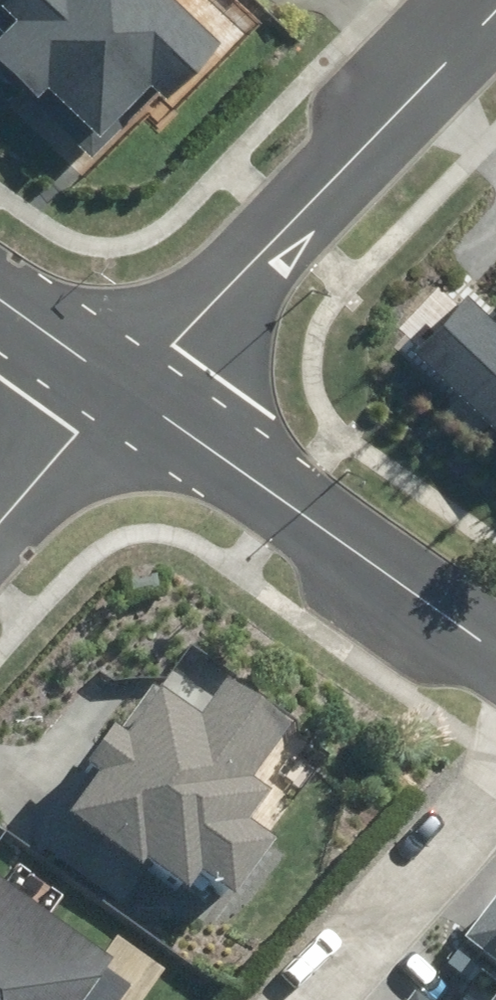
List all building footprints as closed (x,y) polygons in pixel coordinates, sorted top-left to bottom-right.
[(41,100),(51,90),(101,137),(153,82),(169,96),(222,40),(180,0),(0,0),(0,62),(41,100)] [(494,319),(471,296),(418,350),(495,426),(495,317),(494,319)] [(147,854),(192,885),(203,869),(239,893),(276,840),(249,821),(272,788),(254,775),(292,720),(224,674),(198,711),(156,683),(125,729),(113,721),(88,758),(104,768),(72,815),(142,862),(147,854)] [(131,984),(107,967),(114,957),(0,877),(0,999),(120,999),(131,984)] [(467,931),(495,953),(495,894),(467,931)] [(403,999),(433,999),(414,986),(403,999)]
